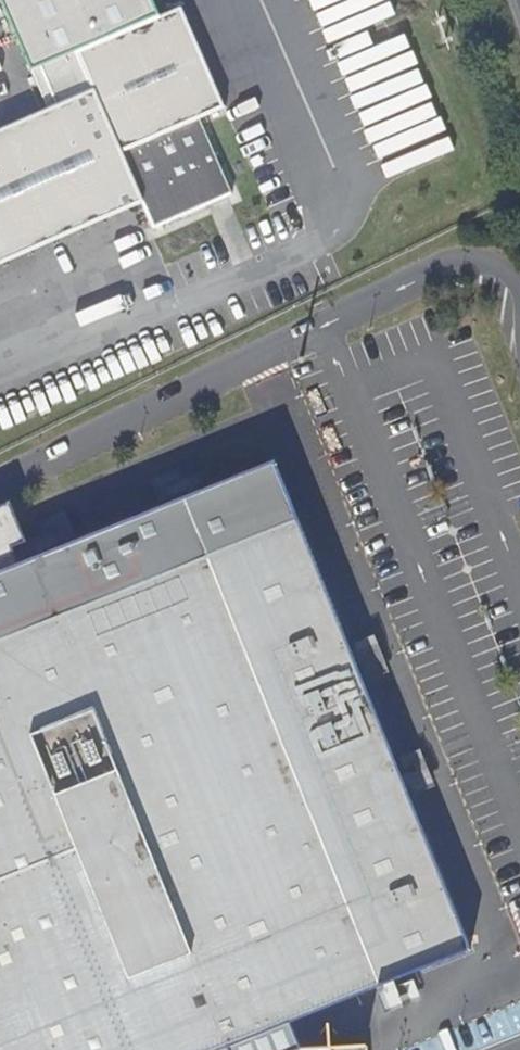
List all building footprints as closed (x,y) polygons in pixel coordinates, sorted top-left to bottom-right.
[(144,203),(155,229),(284,173),(217,19),(193,29),(183,7),(78,51),(95,90),(0,130),(0,266),(144,203)] [(350,1029),(386,1026),(385,1023),(319,1028),(318,1011),(469,953),(274,463),(15,566),(9,550),(24,544),(7,502),(0,506),(0,1049),(352,1049),(350,1029)] [(386,1026),(350,1029),(352,1049),(388,1049),(387,1045),(386,1026)]
